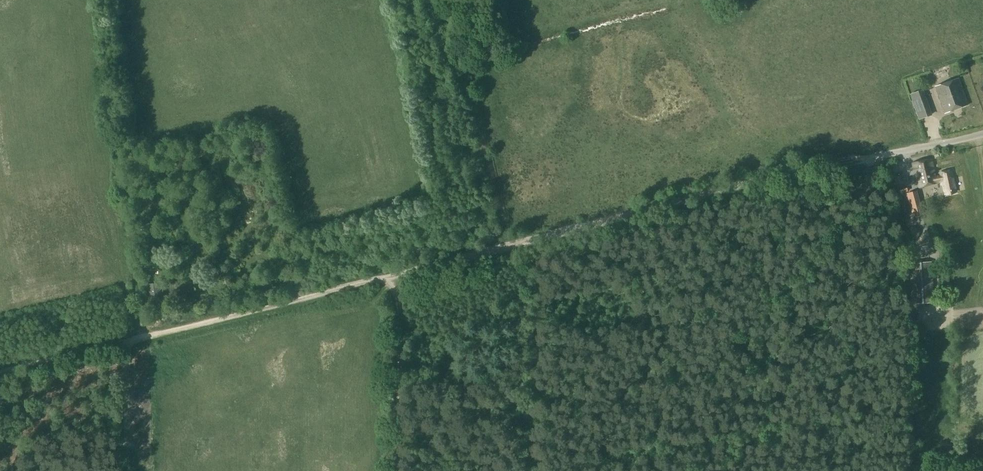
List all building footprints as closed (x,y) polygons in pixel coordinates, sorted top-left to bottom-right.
[(936,86),(945,113),(968,105),(958,78),(936,86)] [(924,97),(912,101),(915,107),(926,103),(924,97)] [(913,163),(919,187),(937,182),(931,158),(913,163)] [(916,191),(907,194),(909,200),(918,197),(916,191)] [(916,209),(908,211),(909,217),(918,214),(916,209)] [(930,262),(910,263),(912,312),(919,312),(919,302),(932,302),(930,262)] [(150,283),(152,297),(163,294),(160,280),(150,283)]
